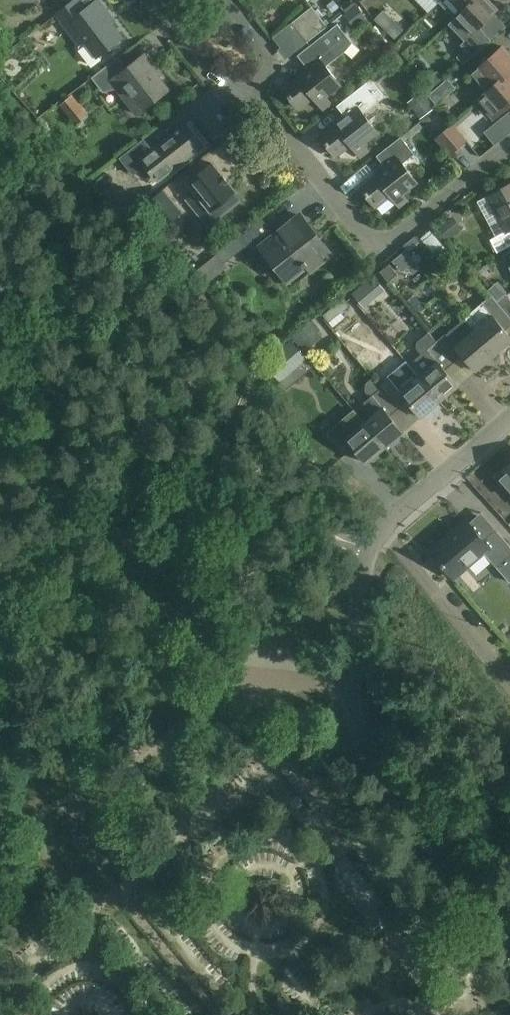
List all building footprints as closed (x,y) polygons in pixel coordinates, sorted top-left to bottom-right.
[(101,52),(122,37),(106,17),(110,14),(99,0),(97,0),(85,9),(78,0),(74,0),(56,14),(80,44),(79,44),(79,49),(89,63),(95,64),(101,59),(102,54),(101,52)] [(360,8),(353,0),(340,0),(332,6),(345,21),(360,8)] [(473,0),(451,0),(462,11),(473,0)] [(462,11),(456,16),(472,33),(498,9),(489,0),(473,0),(462,11)] [(281,48),(320,16),(313,7),(273,37),(281,48)] [(328,26),(320,16),(281,48),(288,56),(328,26)] [(326,67),(338,57),(354,44),(338,23),(321,36),(322,36),(297,55),(309,70),(284,90),(297,108),(312,96),(323,110),(332,104),(327,97),(341,86),(326,67)] [(404,29),(398,24),(390,33),(395,38),(404,29)] [(484,31),(464,47),(466,49),(457,57),(463,64),(491,40),(484,31)] [(509,72),(509,53),(503,45),(471,73),(486,91),(509,71),(509,72)] [(102,89),(117,77),(143,109),(168,89),(142,56),(127,69),(117,57),(92,77),(102,89)] [(421,84),(429,93),(445,79),(437,70),(421,84)] [(486,91),(477,98),(493,117),(509,103),(509,72),(509,71),(486,91)] [(445,80),(445,79),(429,93),(428,94),(437,104),(456,87),(448,77),(445,80)] [(372,79),(361,87),(337,106),(347,118),(321,138),(335,156),(350,144),(360,158),(369,151),(364,145),(378,135),(363,115),(387,97),(372,79)] [(72,94),(59,104),(75,123),(88,113),(72,94)] [(436,108),(427,98),(413,109),(421,120),(436,108)] [(417,133),(423,127),(419,123),(413,128),(417,133)] [(436,138),(452,158),(463,148),(461,146),(468,140),(453,123),(436,138)] [(133,174),(145,164),(158,180),(202,145),(186,125),(153,151),(144,140),(121,158),(133,174)] [(376,156),(385,168),(360,188),(374,206),(389,195),(400,209),(409,202),(403,195),(417,184),(401,165),(414,155),(400,138),(376,156)] [(187,182),(195,191),(187,198),(202,217),(234,191),(212,163),(187,182)] [(506,232),(490,240),(497,253),(509,246),(509,185),(488,197),(506,232)] [(145,205),(162,227),(181,212),(163,190),(145,205)] [(301,216),(275,237),(261,219),(238,238),(252,255),(261,247),(291,285),(331,253),(301,216)] [(422,220),(415,227),(427,240),(434,233),(422,220)] [(218,256),(205,266),(196,273),(195,274),(205,287),(206,286),(210,282),(228,268),(225,265),(218,256)] [(380,270),(389,281),(398,273),(389,263),(380,270)] [(364,306),(371,301),(359,287),(353,292),(364,306)] [(464,320),(494,355),(509,341),(509,336),(505,330),(509,326),(509,316),(497,301),(491,294),(474,309),(475,310),(464,320)] [(509,316),(509,301),(505,295),(497,301),(509,316)] [(303,344),(319,330),(322,328),(313,318),(294,335),(303,344)] [(476,370),(494,355),(464,320),(447,334),(446,333),(436,342),(454,363),(463,355),(476,370)] [(408,365),(419,378),(439,401),(458,385),(445,370),(454,363),(436,342),(428,333),(420,340),(418,347),(423,353),(408,365)] [(292,339),(266,361),(265,362),(268,366),(281,381),(308,358),(292,339)] [(419,378),(412,384),(399,369),(387,378),(388,378),(379,386),(382,389),(399,409),(409,401),(422,416),(439,401),(419,378)] [(375,414),(364,423),(384,447),(403,431),(390,417),(399,409),(382,389),(366,403),(375,414)] [(367,462),(384,447),(364,423),(356,431),(346,419),(327,435),(345,456),(354,448),(367,462)] [(469,475),(503,511),(509,504),(509,495),(481,464),(469,475)] [(497,479),(509,494),(509,467),(497,479)] [(497,530),(485,541),(468,521),(456,531),(457,533),(450,538),(449,537),(431,552),(454,579),(484,553),(509,582),(509,581),(509,546),(497,530)]
